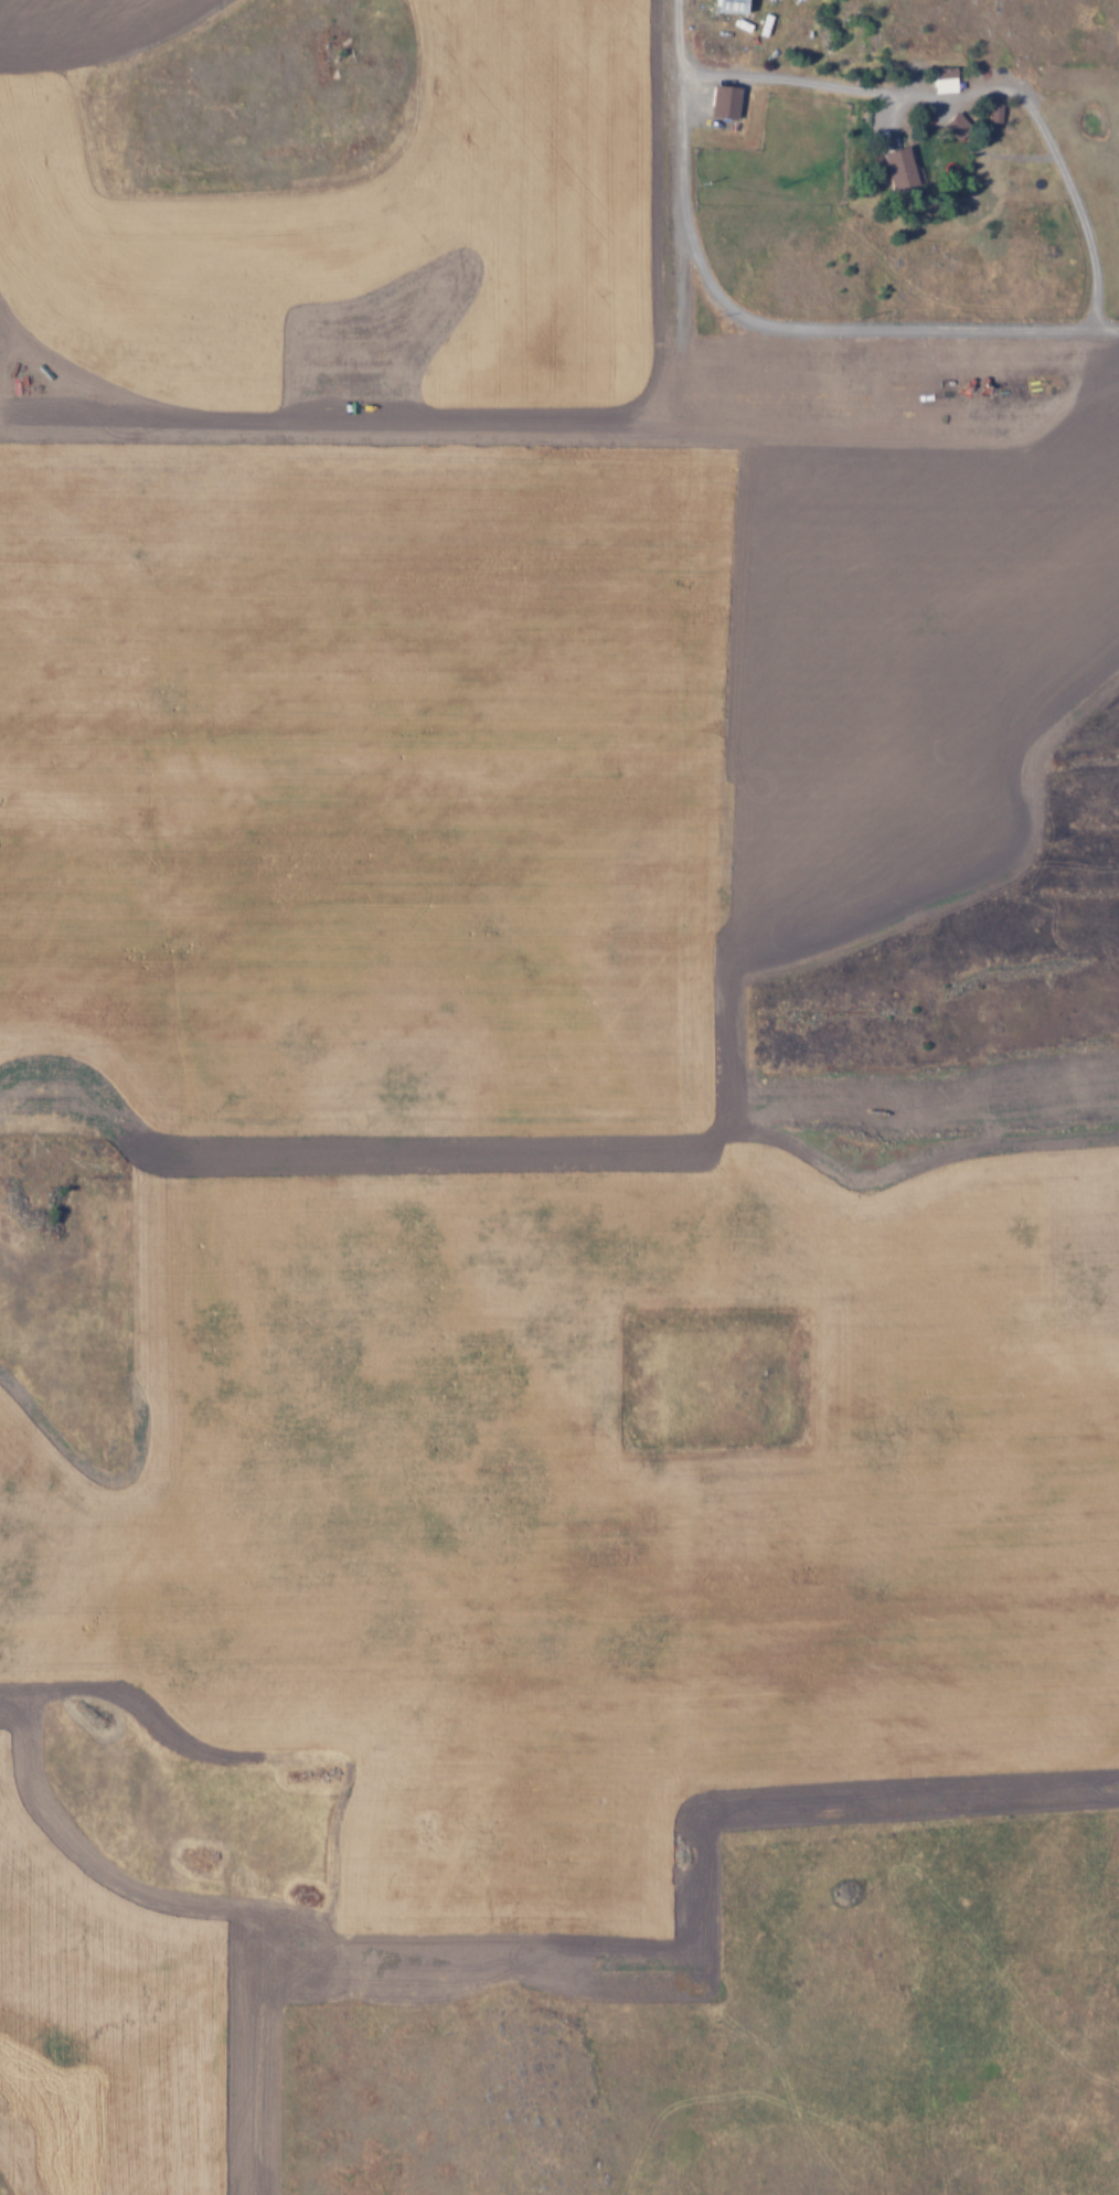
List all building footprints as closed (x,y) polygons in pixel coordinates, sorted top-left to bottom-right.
[(744,13),(744,0),(712,0),(712,13),(744,13)] [(957,91),(956,67),(934,68),(934,92),(957,91)] [(987,123),(1001,123),(1000,101),(987,102),(987,123)] [(941,123),(958,142),(973,128),(956,109),(941,123)] [(919,182),(906,144),(879,153),(892,191),(919,182)]
